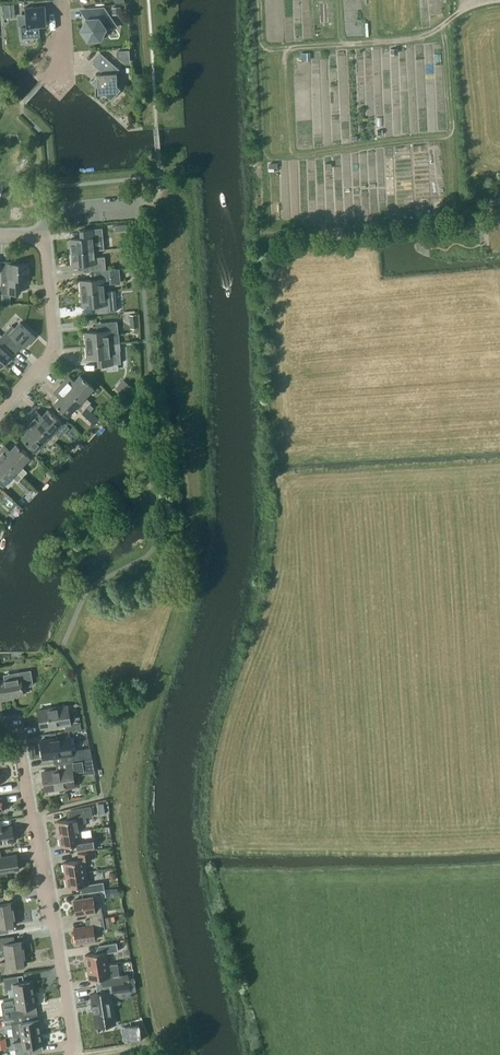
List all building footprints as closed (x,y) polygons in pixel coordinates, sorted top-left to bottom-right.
[(21,26),(22,38),(40,36),(39,25),(47,24),(45,5),(24,7),(26,26),(21,26)] [(103,9),(81,10),(81,11),(87,10),(88,18),(82,29),(88,39),(99,38),(104,28),(114,27),(115,28),(115,27),(103,9)] [(130,63),(129,49),(116,51),(117,56),(125,63),(130,63)] [(97,74),(97,77),(93,82),(97,86),(98,93),(105,93),(111,98),(120,88),(117,85),(116,72),(119,69),(101,52),(92,63),(102,72),(100,73),(97,74)] [(94,250),(94,243),(103,242),(102,228),(81,230),(81,238),(70,239),(71,252),(94,250)] [(89,271),(96,270),(106,270),(104,256),(95,257),(94,250),(71,252),(72,265),(89,263),(89,271)] [(2,261),(2,283),(2,293),(16,293),(16,279),(29,279),(29,263),(9,263),(9,261),(2,261)] [(115,284),(121,284),(120,269),(106,270),(96,270),(97,279),(80,280),(81,293),(105,291),(104,284),(115,283),(115,284)] [(105,291),(81,293),(82,306),(99,305),(100,312),(116,311),(115,298),(105,299),(105,291)] [(130,324),(138,323),(137,314),(129,315),(130,324)] [(85,332),(86,345),(119,342),(117,321),(101,323),(101,331),(85,332)] [(12,325),(2,335),(18,350),(22,345),(25,347),(35,336),(20,322),(15,328),(12,325)] [(2,335),(0,337),(0,367),(11,354),(13,356),(18,350),(2,335)] [(120,363),(119,342),(86,345),(87,358),(98,357),(99,365),(100,365),(100,367),(101,367),(100,365),(120,363)] [(66,379),(61,383),(86,407),(91,402),(85,396),(93,387),(80,375),(71,384),(66,379)] [(125,380),(118,389),(124,394),(131,386),(125,380)] [(82,412),(86,407),(61,383),(57,388),(62,394),(54,403),(67,415),(76,406),(82,412)] [(87,407),(81,413),(94,425),(99,419),(87,407)] [(67,415),(59,408),(56,411),(64,418),(67,415)] [(34,413),(29,418),(54,441),(59,436),(53,431),(61,422),(48,409),(39,418),(34,413)] [(54,441),(29,418),(25,423),(30,428),(22,437),(35,450),(44,441),(50,446),(54,441)] [(0,450),(0,455),(22,476),(27,471),(21,466),(29,456),(16,444),(7,453),(2,448),(0,450)] [(0,455),(0,481),(3,485),(12,475),(18,481),(22,476),(0,455)] [(22,477),(17,482),(27,491),(32,485),(22,477)] [(0,700),(9,698),(9,697),(24,694),(22,686),(32,684),(30,670),(19,672),(20,677),(3,680),(0,681),(0,698),(0,700)] [(68,706),(68,705),(38,710),(41,728),(65,724),(66,731),(81,728),(79,716),(67,718),(65,706),(68,706)] [(70,736),(40,741),(43,759),(66,755),(67,761),(83,759),(91,758),(90,748),(69,751),(67,737),(70,737),(70,736)] [(57,770),(42,772),(45,790),(75,786),(75,785),(72,786),(70,775),(70,772),(84,770),(85,773),(86,773),(86,772),(94,771),(92,758),(91,758),(83,759),(67,761),(56,763),(57,770)] [(91,806),(71,809),(72,819),(56,821),(58,834),(80,830),(79,823),(93,821),(91,806)] [(14,841),(12,826),(1,827),(0,821),(0,843),(14,841)] [(80,830),(58,834),(60,846),(76,844),(77,851),(95,848),(93,836),(81,838),(80,830)] [(7,876),(6,872),(19,869),(16,854),(1,857),(0,850),(0,877),(7,876)] [(63,862),(65,875),(86,872),(84,859),(94,857),(93,851),(78,853),(79,860),(63,862)] [(86,872),(65,875),(67,888),(82,885),(84,893),(104,889),(103,881),(88,884),(86,872)] [(110,889),(111,896),(119,895),(117,887),(110,889)] [(89,912),(90,919),(103,917),(101,907),(95,908),(93,897),(73,900),(76,915),(89,912)] [(15,913),(13,902),(0,904),(0,915),(15,913)] [(0,915),(0,933),(3,933),(2,926),(16,924),(15,913),(0,915)] [(103,917),(90,919),(85,920),(86,926),(73,928),(76,943),(95,939),(94,932),(105,930),(103,917)] [(5,955),(25,952),(23,941),(9,943),(8,937),(0,938),(0,950),(4,949),(5,955)] [(87,967),(108,964),(107,952),(118,950),(117,942),(99,945),(95,953),(85,955),(87,967)] [(5,955),(6,961),(0,962),(0,965),(1,974),(13,972),(12,966),(27,963),(25,952),(5,955)] [(122,974),(110,976),(108,964),(87,967),(89,980),(105,977),(106,985),(123,982),(122,974)] [(13,988),(14,996),(35,993),(33,980),(19,982),(18,976),(3,978),(5,990),(13,988)] [(113,993),(130,990),(129,982),(112,985),(113,993)] [(110,991),(91,994),(96,1023),(114,1020),(110,991)] [(2,1008),(4,1017),(24,1014),(23,1008),(37,1006),(35,993),(14,996),(15,998),(3,1000),(1,1003),(2,1008)] [(24,1014),(4,1017),(5,1024),(11,1023),(13,1036),(21,1035),(41,1032),(39,1019),(25,1021),(24,1014)] [(142,1038),(139,1023),(122,1026),(125,1041),(142,1038)] [(41,1032),(21,1035),(21,1040),(14,1041),(16,1054),(20,1054),(30,1053),(29,1047),(43,1044),(41,1032)]
